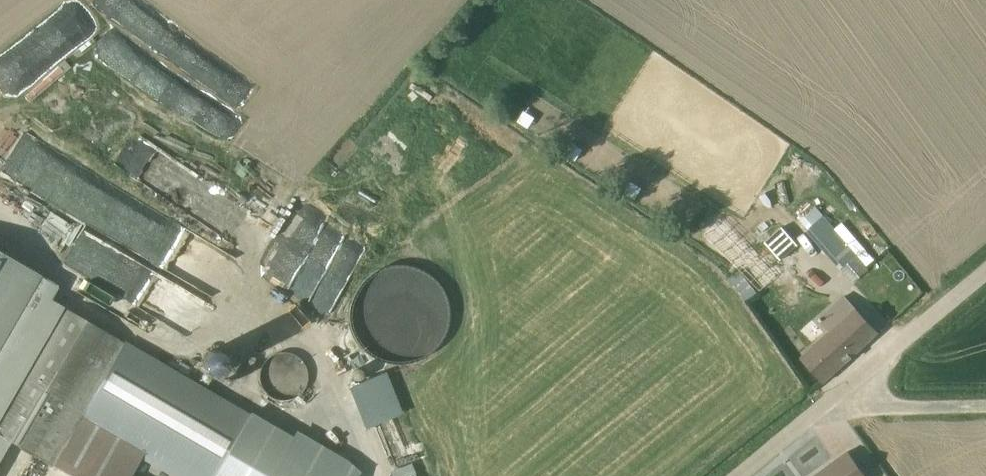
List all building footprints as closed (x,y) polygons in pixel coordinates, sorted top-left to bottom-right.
[(141,256),(163,222),(25,133),(3,167),(141,256)] [(126,174),(240,242),(259,210),(145,142),(126,174)] [(814,207),(798,221),(806,231),(805,232),(839,271),(840,270),(852,284),(867,270),(833,231),(834,230),(814,207)] [(143,306),(165,266),(85,223),(63,263),(143,306)] [(743,242),(722,228),(708,249),(729,263),(743,242)] [(796,246),(780,228),(763,244),(778,262),(796,246)] [(40,278),(0,255),(0,347),(40,278)] [(769,284),(752,262),(728,280),(745,302),(769,284)] [(359,473),(344,459),(295,431),(292,436),(250,413),(248,414),(125,342),(121,343),(50,301),(57,288),(40,278),(0,347),(0,457),(8,444),(50,468),(68,475),(131,475),(140,460),(166,475),(357,475),(359,473)] [(877,334),(843,297),(817,321),(827,333),(799,359),(821,384),(823,384),(877,334)] [(303,390),(307,378),(303,366),(295,357),(283,354),(271,357),(262,366),(259,378),(262,390),(271,399),(283,402),(295,399),(303,390)] [(402,415),(385,373),(346,388),(363,431),(402,415)] [(847,453),(814,475),(863,475),(847,453)]
